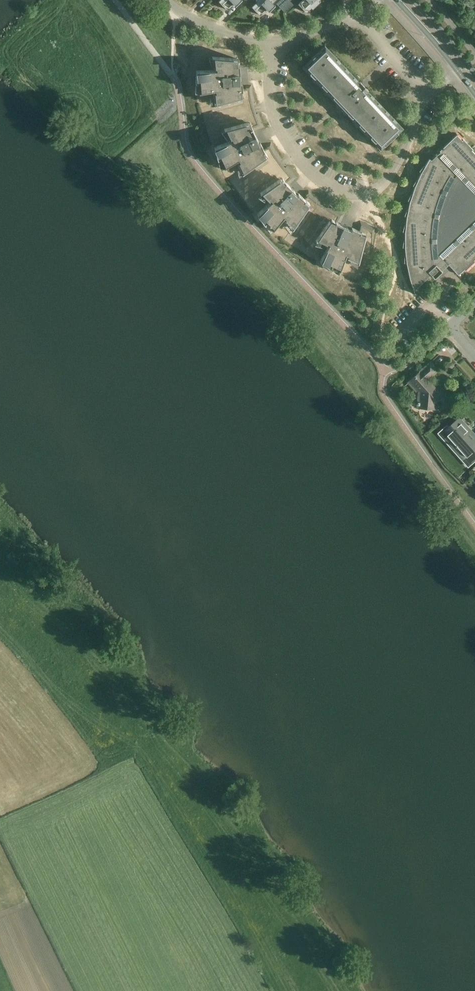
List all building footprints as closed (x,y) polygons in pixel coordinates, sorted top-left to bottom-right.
[(227,10),(233,4),(235,6),(242,0),(220,0),(219,1),(227,10)] [(276,0),(256,0),(255,0),(257,2),(252,7),(260,15),(267,9),(269,10),(268,11),(269,11),(275,5),(273,3),(276,0)] [(306,13),(308,11),(309,12),(311,10),(310,9),(311,8),(313,9),(321,1),(320,2),(319,1),(320,0),(302,0),(298,4),(306,13)] [(470,10),(474,6),(474,5),(472,0),(466,4),(470,10)] [(288,1),(280,8),(285,13),(292,6),(288,1)] [(359,82),(336,57),(325,46),(303,67),(304,68),(304,67),(307,70),(306,71),(314,78),(316,76),(320,81),(318,83),(325,91),(327,89),(331,93),(329,95),(353,120),(355,118),(360,123),(358,125),(365,132),(367,131),(371,135),(369,137),(376,145),(377,144),(380,147),(379,148),(380,149),(402,127),(368,91),(368,90),(360,82),(359,82)] [(240,78),(239,67),(239,64),(236,65),(236,59),(237,59),(212,57),(213,57),(214,68),(215,68),(215,70),(197,71),(196,83),(198,83),(199,93),(214,90),(214,92),(213,93),(214,105),(242,97),(241,97),(240,91),(242,91),(242,81),(239,82),(239,78),(240,78)] [(257,139),(252,129),(252,127),(250,128),(247,123),(248,123),(224,129),(225,130),(229,139),(230,139),(231,141),(214,148),(217,160),(220,159),(224,167),(237,160),(238,162),(237,163),(242,174),(266,157),(265,157),(262,152),(264,151),(260,142),(258,143),(256,140),(257,139)] [(467,143),(463,138),(462,139),(463,139),(462,140),(457,134),(439,151),(440,151),(431,160),(430,159),(429,158),(424,167),(427,168),(424,173),(422,171),(417,180),(420,182),(418,186),(415,186),(412,195),(414,196),(413,201),(410,200),(408,210),(411,211),(409,216),(407,215),(405,232),(405,247),(406,262),(410,278),(414,291),(431,274),(435,279),(443,271),(442,271),(448,264),(458,274),(464,269),(465,271),(474,261),(474,260),(474,259),(474,154),(471,150),(472,149),(473,150),(473,149),(467,143)] [(295,191),(286,183),(285,182),(284,184),(280,180),(280,179),(260,193),(260,194),(261,193),(268,201),(269,200),(271,201),(257,214),(264,224),(266,222),(273,229),(283,218),(285,219),(284,220),(293,229),(309,205),(308,205),(308,206),(304,201),(305,200),(299,193),(297,195),(294,192),(295,191)] [(348,227),(337,222),(336,222),(335,224),(330,222),(330,221),(316,241),(317,241),(326,245),(327,244),(329,245),(320,261),(330,268),(332,266),(340,270),(346,255),(349,256),(348,257),(359,262),(366,236),(365,236),(360,234),(361,232),(352,228),(351,230),(347,228),(348,227)] [(436,406),(437,399),(441,395),(426,379),(437,370),(430,362),(410,381),(419,391),(418,401),(417,404),(418,404),(418,407),(428,408),(429,406),(436,406)] [(470,461),(471,460),(472,461),(474,458),(474,433),(460,417),(445,431),(446,432),(444,433),(452,441),(453,440),(458,445),(457,446),(458,447),(459,446),(464,451),(462,453),(470,461)]
